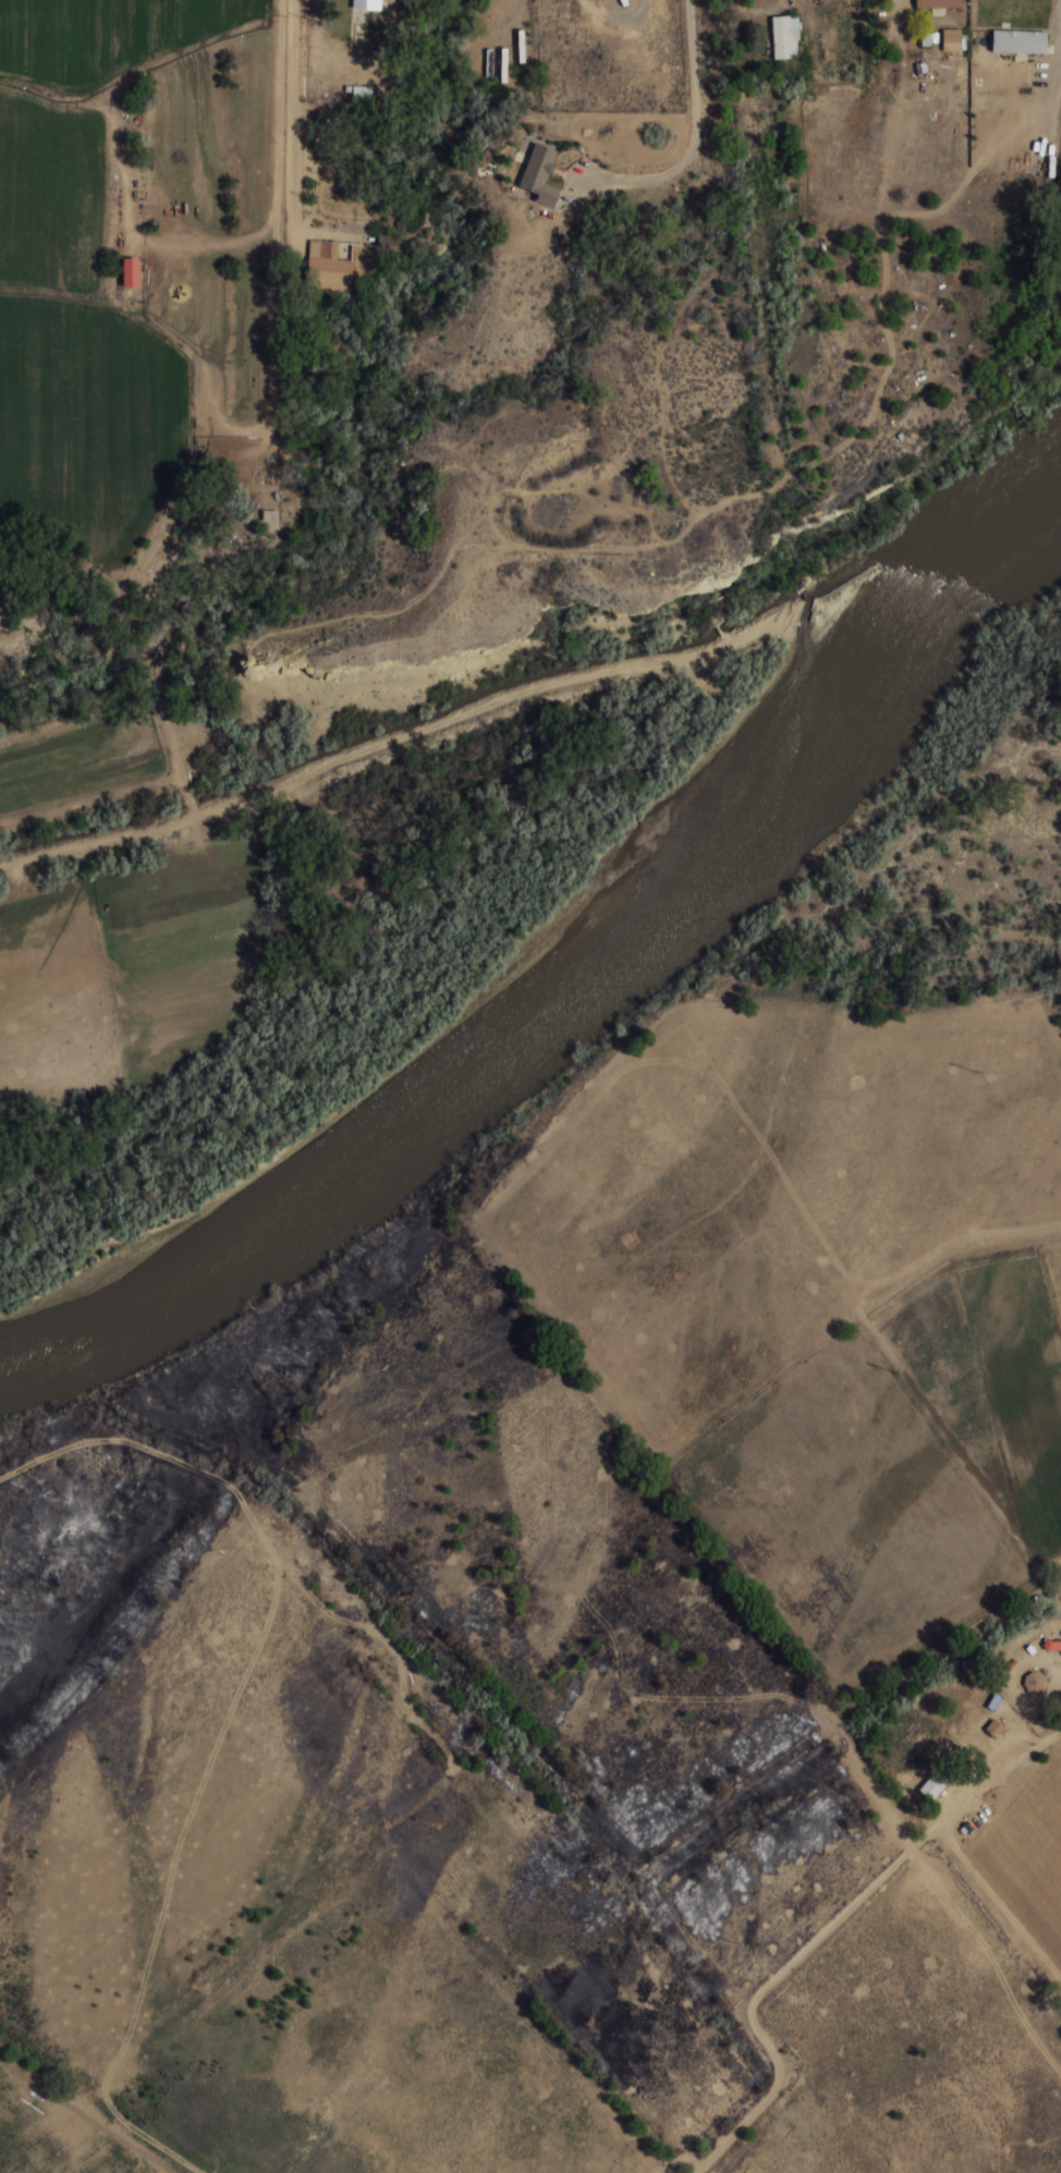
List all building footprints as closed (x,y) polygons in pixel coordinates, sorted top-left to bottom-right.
[(353,9),(383,10),(383,0),(353,0),(353,9)] [(960,8),(960,0),(916,0),(916,8),(960,8)] [(798,58),(798,16),(773,16),(773,58),(798,58)] [(961,27),(942,27),(942,52),(961,52),(961,27)] [(1047,52),(1047,30),(992,30),(992,52),(1047,52)] [(561,188),(547,183),(558,149),(534,142),(519,187),(537,193),(535,200),(555,207),(561,188)] [(352,292),(354,259),(338,258),(339,242),(329,241),(328,257),(320,257),(321,241),(310,241),(308,276),(328,277),(327,290),(352,292)] [(139,258),(123,258),(123,287),(139,287),(139,258)] [(1045,1641),(1045,1650),(1060,1651),(1060,1642),(1045,1641)] [(1039,1696),(1046,1676),(1029,1670),(1022,1690),(1039,1696)] [(1002,1696),(993,1693),(988,1706),(997,1710),(1002,1696)] [(984,1730),(996,1739),(1004,1728),(993,1719),(984,1730)] [(952,1781),(938,1768),(917,1790),(931,1803),(952,1781)]
